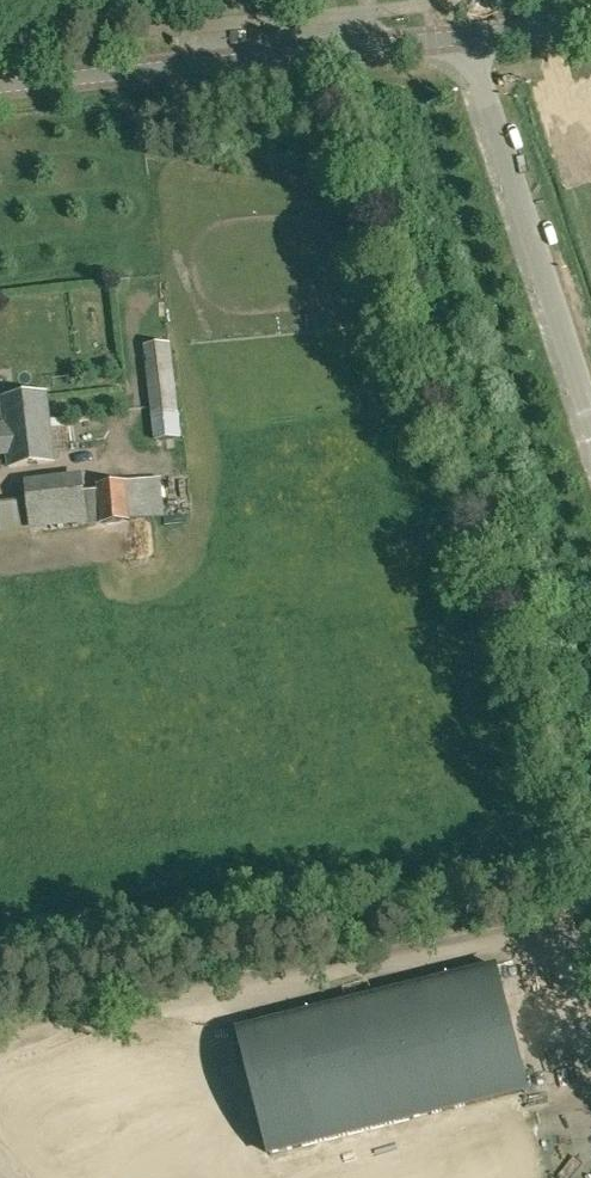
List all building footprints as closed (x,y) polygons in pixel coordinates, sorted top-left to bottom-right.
[(169,342),(144,345),(155,439),(179,437),(169,342)] [(0,421),(0,454),(8,453),(10,466),(54,461),(46,392),(2,397),(5,421),(0,421)] [(96,489),(85,491),(89,524),(120,520),(129,518),(125,481),(96,484),(96,489)] [(0,500),(0,533),(11,532),(30,529),(27,496),(0,500)] [(495,963),(236,1028),(267,1155),(271,1154),(394,1123),(526,1090),(495,963)]
